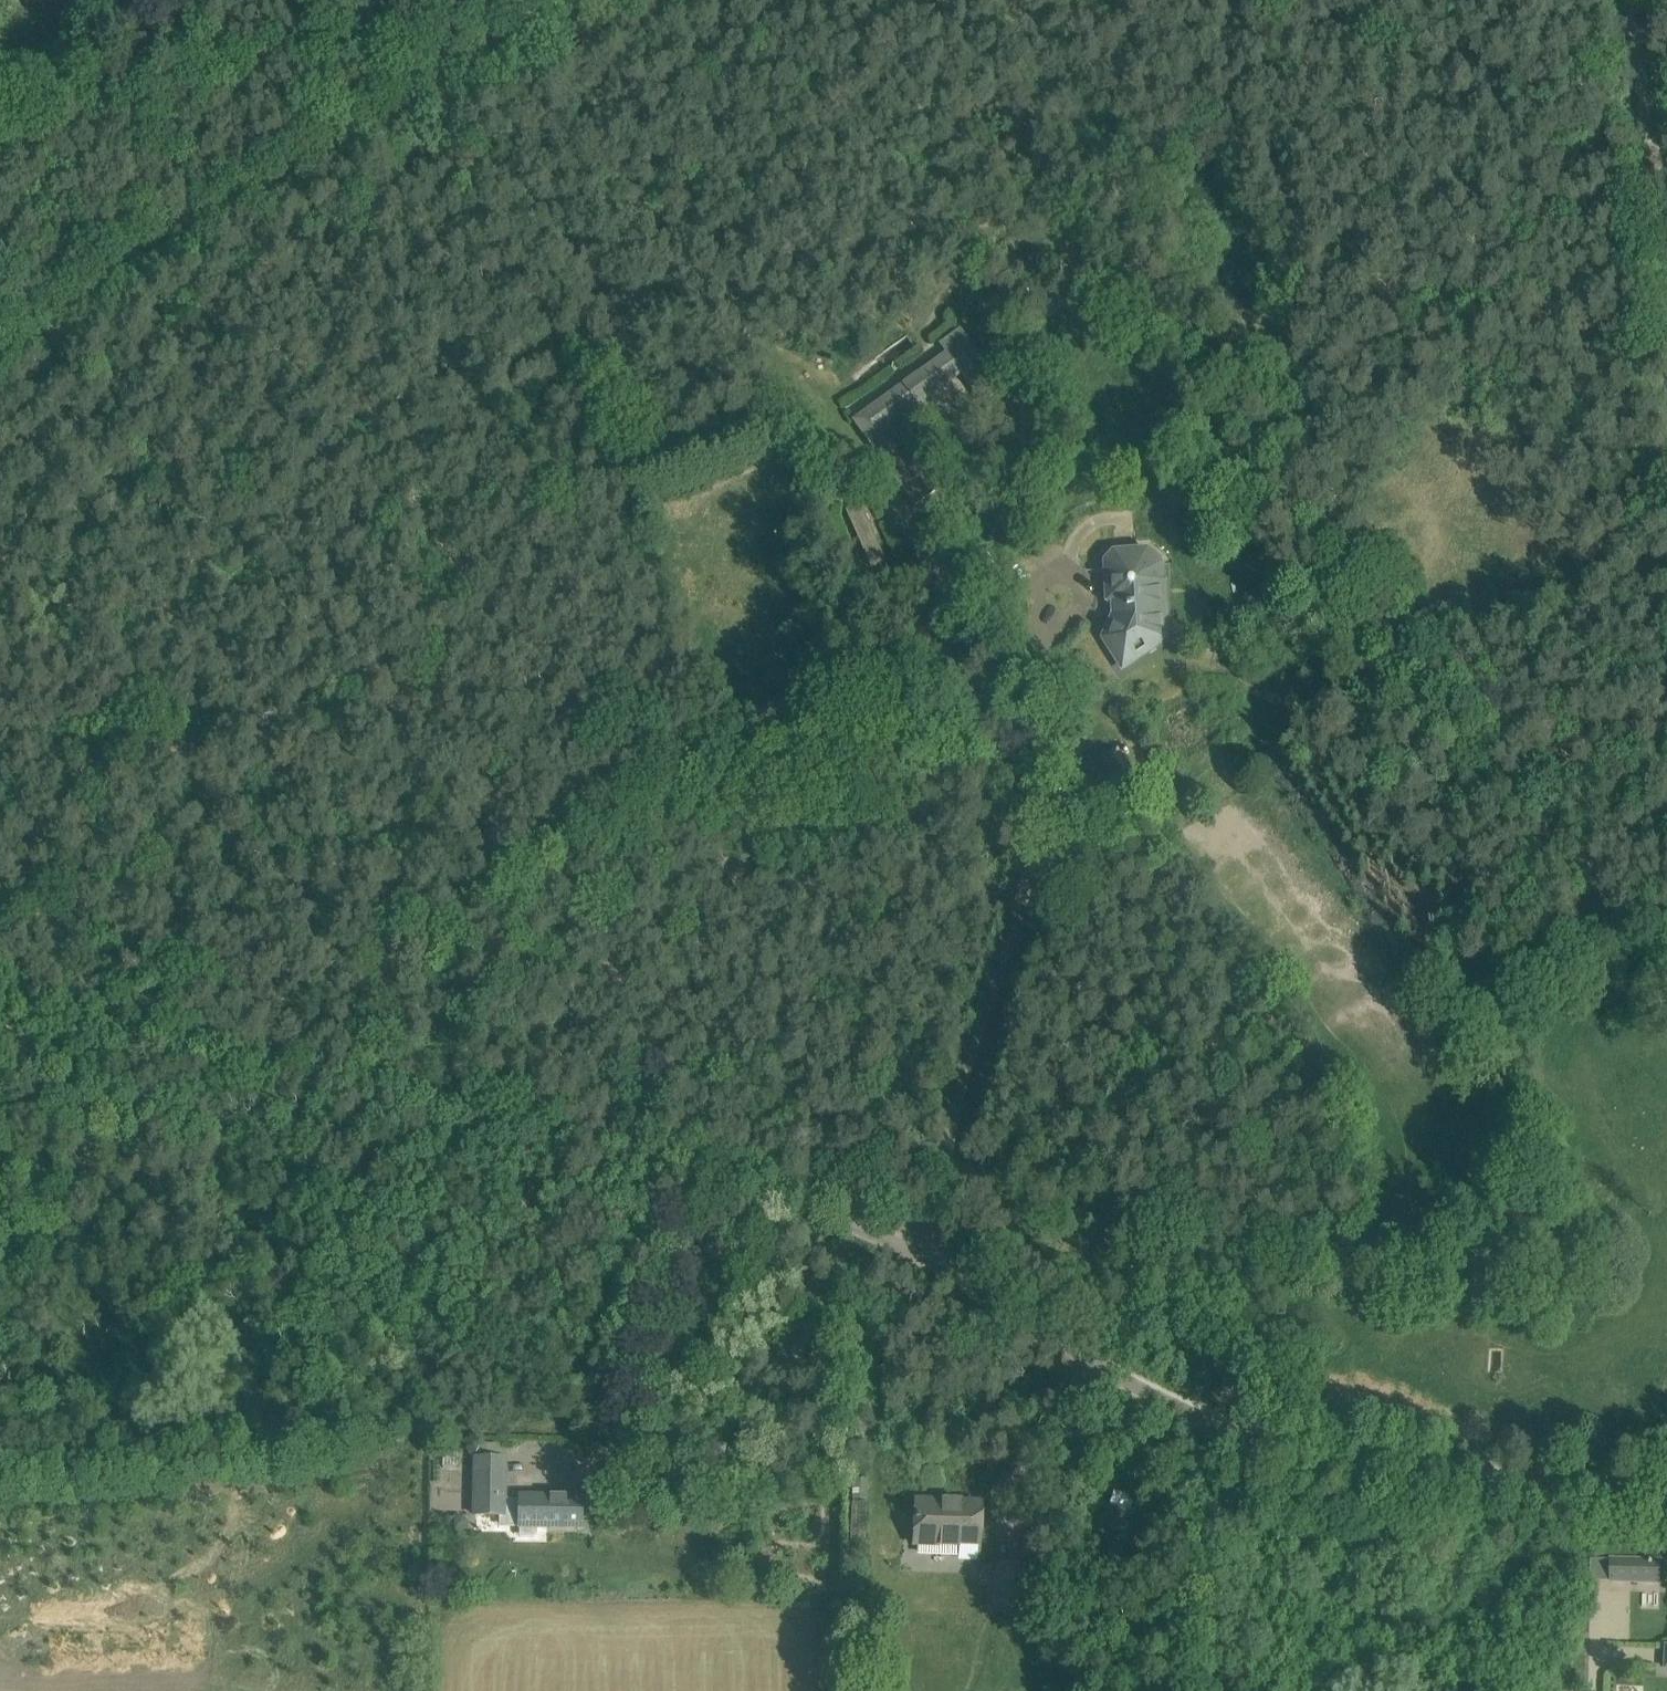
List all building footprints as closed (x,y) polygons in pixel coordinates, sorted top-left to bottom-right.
[(920,412),(937,400),(933,394),(960,374),(986,411),(1010,395),(968,336),(851,419),(914,508),(937,492),(889,426),(916,406),(920,412)] [(848,515),(871,567),(885,561),(862,508),(848,515)] [(973,560),(978,572),(994,564),(988,553),(973,560)] [(1108,640),(1115,652),(1129,654),(1150,641),(1160,640),(1165,630),(1160,617),(1157,618),(1155,583),(1159,583),(1158,566),(1144,554),(1114,556),(1104,565),(1106,599),(1118,604),(1104,635),(1110,638),(1108,640)] [(1005,627),(991,629),(994,644),(1008,641),(1005,627)] [(1098,757),(1118,786),(1136,773),(1123,755),(1130,751),(1122,740),(1098,757)] [(477,1458),(476,1458),(475,1516),(503,1516),(504,1499),(504,1458),(501,1458),(501,1442),(478,1442),(477,1458)] [(854,1480),(853,1497),(869,1498),(869,1480),(854,1480)] [(519,1537),(533,1537),(537,1533),(537,1527),(581,1527),(581,1496),(519,1496),(519,1537)] [(915,1523),(914,1544),(962,1546),(983,1547),(985,1503),(916,1501),(915,1523)] [(1610,1557),(1610,1575),(1609,1583),(1661,1584),(1661,1558),(1610,1557)] [(995,1565),(994,1608),(1006,1608),(1027,1609),(1032,1609),(1033,1589),(1034,1567),(1002,1566),(995,1565)]
